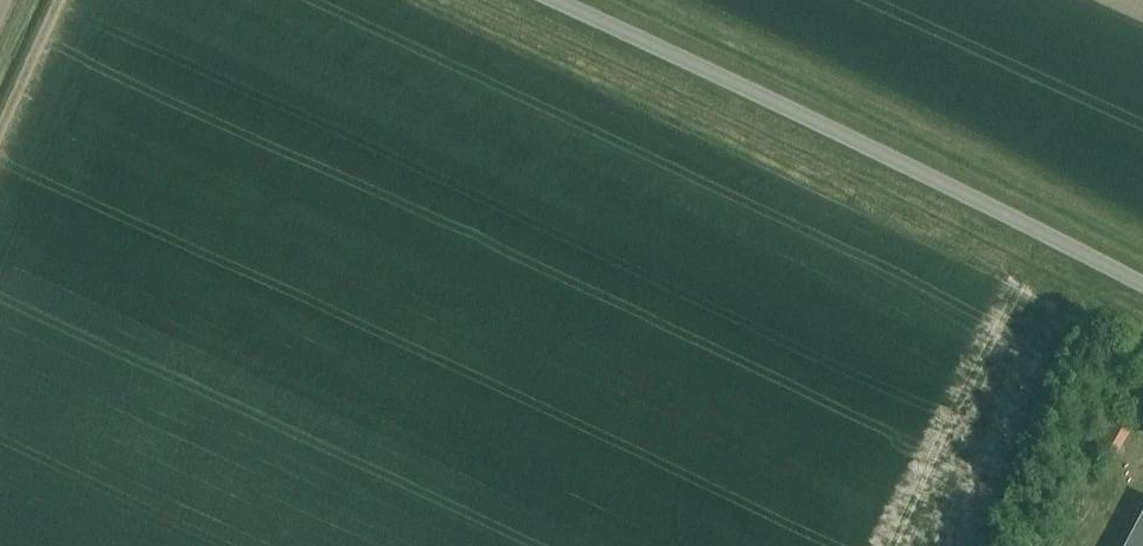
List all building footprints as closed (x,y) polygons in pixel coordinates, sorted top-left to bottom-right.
[(1124,545),(1142,545),(1142,511),(1124,545)]
